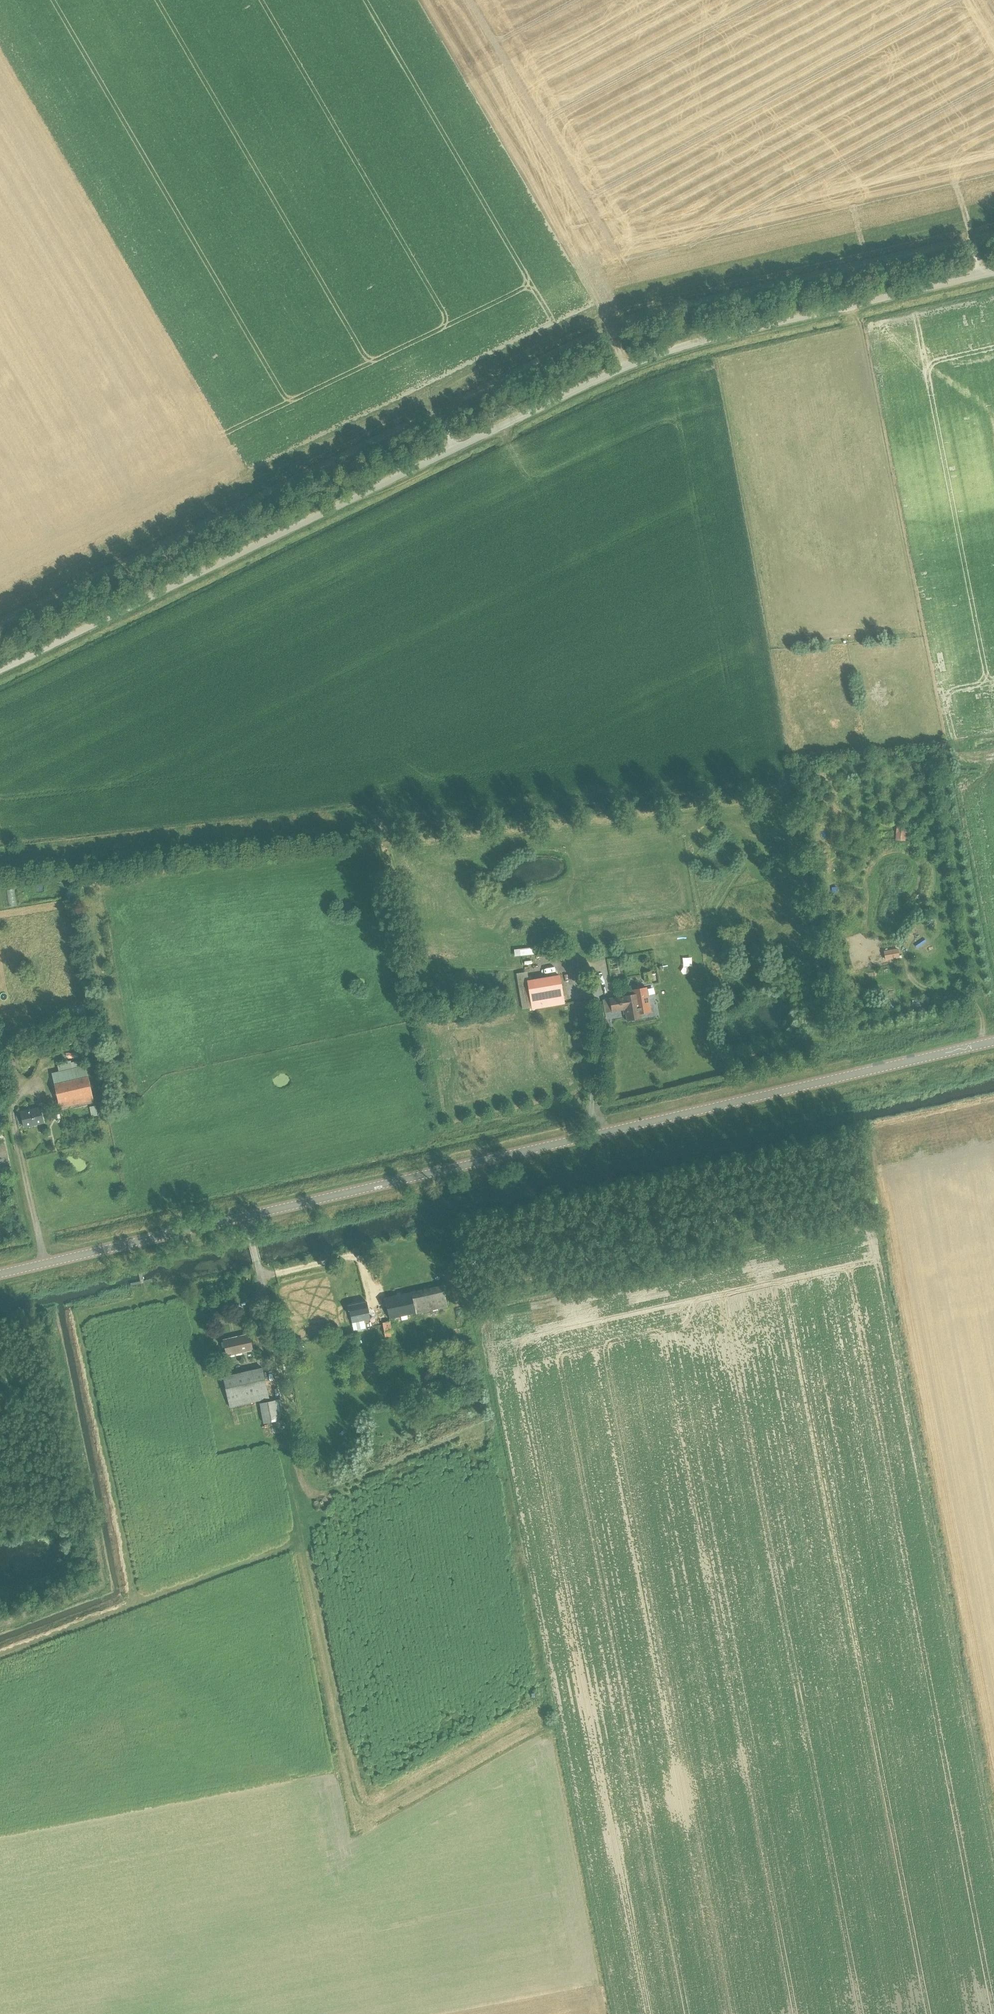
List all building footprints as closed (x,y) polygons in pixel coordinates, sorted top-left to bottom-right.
[(914,826),(897,825),(896,840),(905,841),(905,834),(913,834),(914,826)] [(74,888),(63,890),(64,899),(75,897),(74,888)] [(897,945),(882,948),(883,958),(898,955),(897,945)] [(644,973),(645,981),(652,980),(651,972),(644,973)] [(529,1008),(564,1002),(559,975),(529,981),(532,1002),(528,1002),(529,1008)] [(641,1014),(651,1012),(647,988),(636,989),(637,994),(610,998),(612,1012),(625,1009),(627,1021),(642,1019),(641,1014)] [(102,1052),(102,1044),(88,1045),(89,1052),(102,1052)] [(72,1068),(71,1061),(57,1064),(59,1071),(52,1073),(60,1108),(94,1100),(89,1077),(88,1077),(86,1065),(72,1068)] [(21,1112),(25,1127),(44,1123),(41,1107),(21,1112)] [(385,1298),(390,1319),(448,1306),(443,1285),(385,1298)] [(354,1331),(366,1328),(364,1320),(370,1319),(367,1302),(349,1306),(354,1331)] [(391,1321),(382,1322),(384,1332),(393,1330),(391,1321)] [(224,1340),(227,1355),(253,1350),(249,1334),(224,1340)] [(223,1377),(230,1407),(269,1398),(262,1368),(223,1377)] [(260,1403),(264,1423),(280,1420),(276,1400),(260,1403)]
